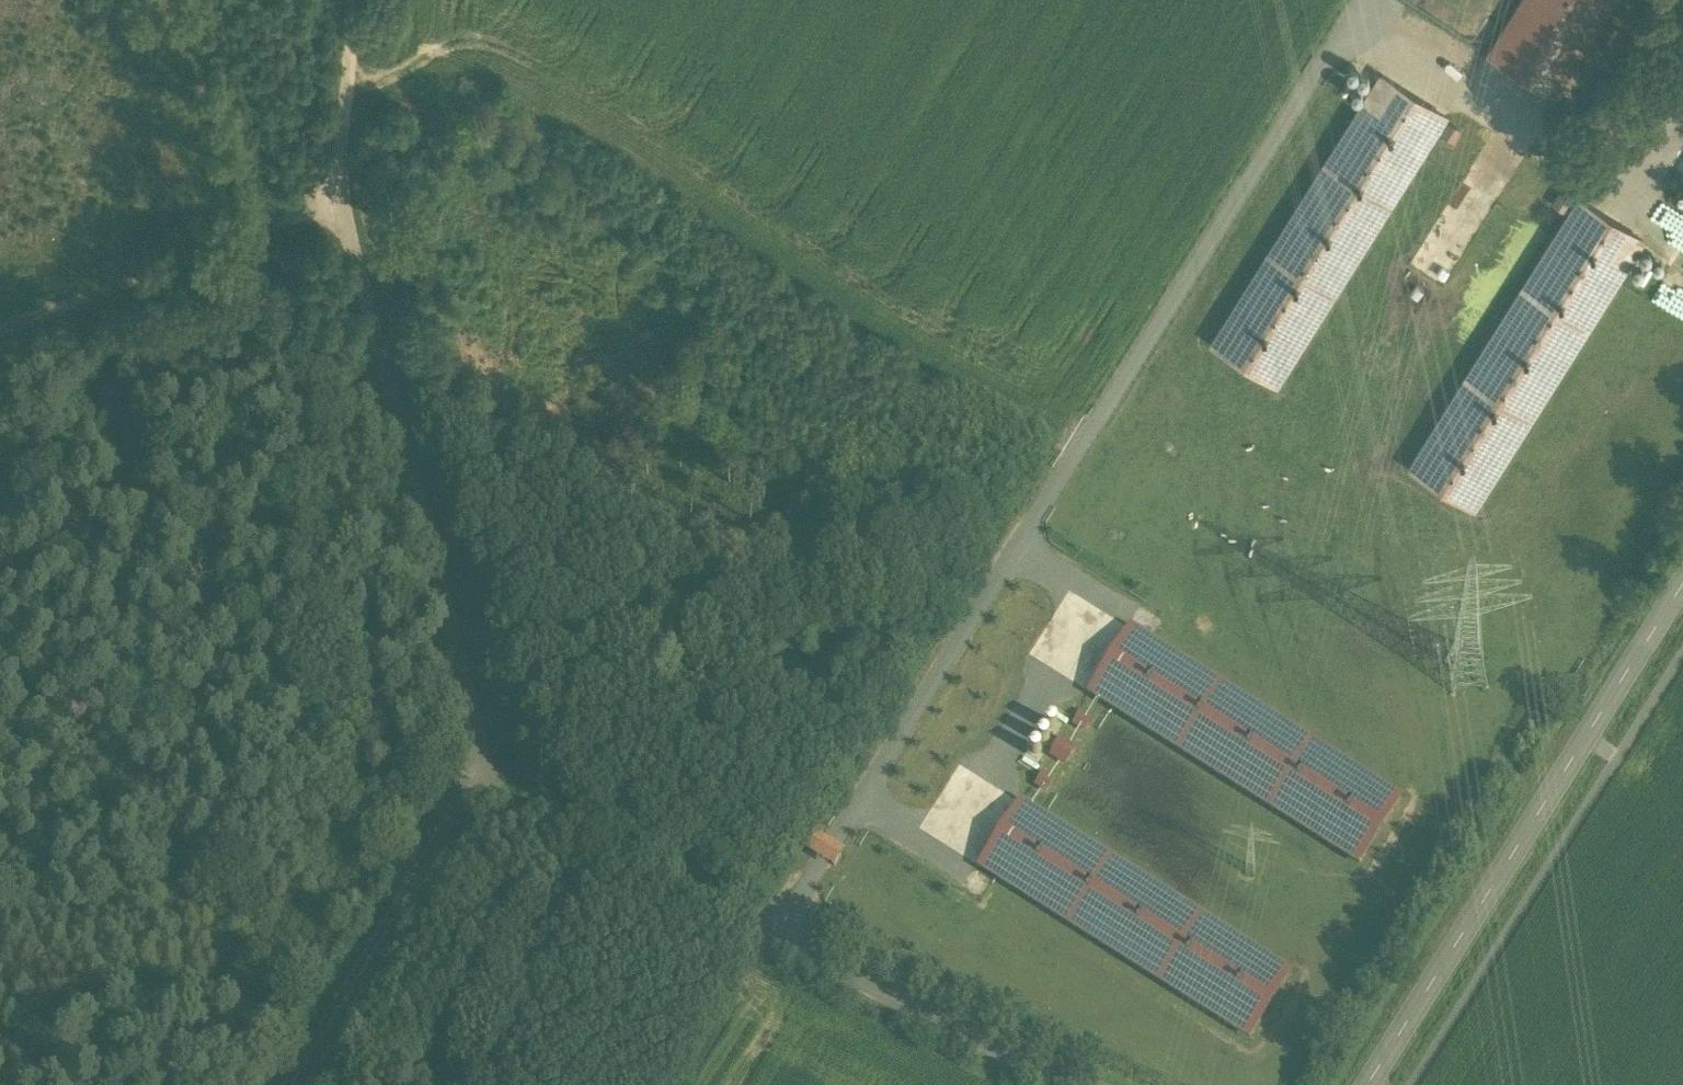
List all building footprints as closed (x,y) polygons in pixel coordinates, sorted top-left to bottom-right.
[(1481,55),(1549,97),(1608,0),(1514,0),(1481,55)] [(1214,333),(1282,377),(1453,105),(1383,64),(1214,333)] [(1473,501),(1651,229),(1581,183),(1403,456),(1473,501)] [(1353,863),(1396,795),(1127,623),(1083,690),(1353,863)] [(1054,739),(1042,757),(1059,768),(1071,750),(1054,739)] [(1243,1036),(1286,968),(1017,796),(974,864),(1243,1036)]
